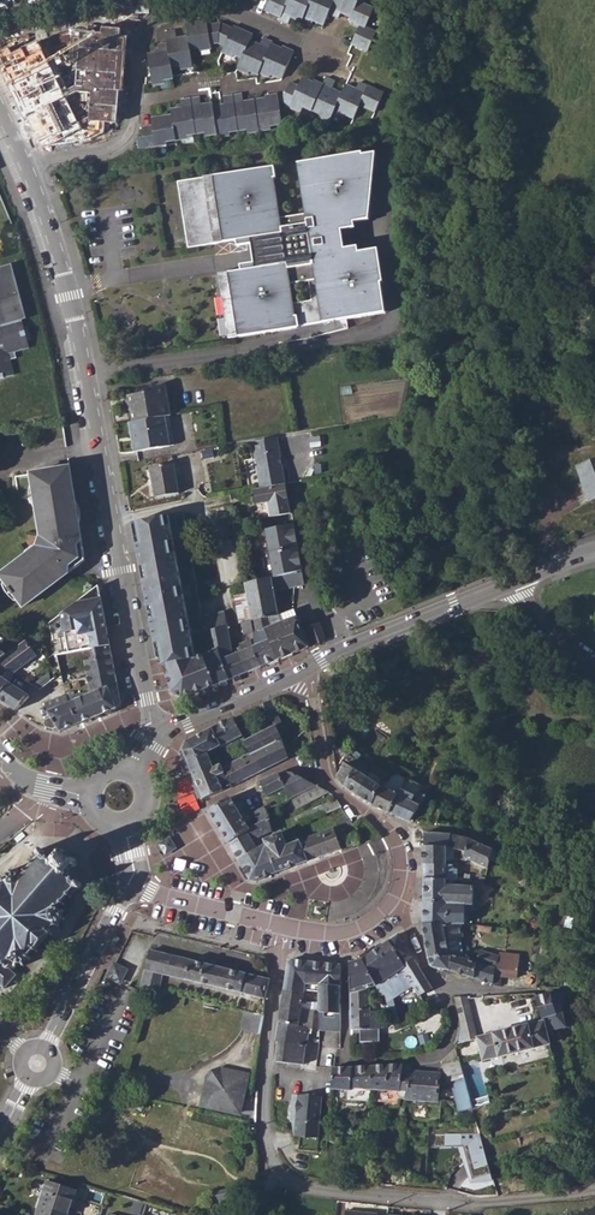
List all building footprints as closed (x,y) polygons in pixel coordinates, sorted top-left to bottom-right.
[(360,52),(368,35),(358,30),(366,11),(349,3),(351,0),(279,0),(278,0),(261,0),(256,12),(271,19),(270,20),(278,25),(282,19),(300,27),(303,22),(315,28),(322,13),(330,17),(332,13),(343,18),(342,23),(351,27),(343,44),(360,52)] [(152,87),(157,86),(161,86),(160,83),(166,82),(167,83),(169,82),(166,70),(177,69),(177,71),(187,68),(184,55),(196,52),(196,55),(206,52),(205,46),(212,45),(217,47),(214,55),(222,59),(223,57),(231,60),(228,69),(237,74),(239,71),(249,75),(250,71),(261,76),(262,74),(272,78),(284,52),(273,46),(272,50),(262,45),(264,41),(255,38),(250,47),(240,42),(242,36),(226,29),(224,31),(211,25),(201,27),(199,22),(179,26),(181,38),(171,41),(169,33),(160,35),(162,46),(153,47),(154,57),(147,58),(152,87)] [(0,53),(0,59),(43,148),(88,141),(105,134),(106,123),(117,123),(119,92),(124,92),(129,35),(121,34),(122,28),(102,27),(101,33),(78,31),(76,86),(62,91),(36,37),(0,53)] [(172,144),(185,141),(192,140),(192,136),(195,135),(207,133),(209,137),(224,134),(224,137),(238,135),(237,132),(253,129),(253,132),(276,128),(275,125),(286,123),(283,105),(287,104),(301,111),(302,107),(310,111),(313,108),(321,112),(320,115),(329,119),(335,108),(345,113),(346,112),(355,115),(360,104),(376,112),(385,92),(359,80),(357,86),(346,82),(342,90),(332,86),(334,80),(327,77),(324,82),(315,79),(314,81),(304,76),(299,87),(291,84),(284,98),(281,97),(280,94),(270,96),(271,99),(248,103),(247,97),(229,100),(231,107),(218,109),(217,105),(206,107),(205,102),(186,105),(187,111),(175,113),(175,119),(156,123),(157,127),(146,129),(150,152),(172,147),(172,144)] [(168,90),(167,83),(166,82),(160,83),(161,86),(157,86),(159,92),(168,90)] [(196,145),(195,135),(192,136),(192,140),(185,141),(186,146),(196,145)] [(362,225),(372,159),(351,161),(351,159),(292,167),(297,207),(314,205),(317,231),(316,231),(321,274),(350,270),(349,261),(368,259),(372,288),(374,288),(370,255),(337,259),(334,229),(362,225)] [(374,307),(372,288),(368,259),(349,261),(350,270),(321,274),(316,231),(317,231),(314,205),(297,207),(298,217),(272,221),(267,181),(270,180),(268,169),(190,179),(190,181),(173,183),(175,203),(184,202),(189,246),(255,239),(256,248),(251,248),(252,260),(257,259),(258,268),(214,274),(222,338),(286,330),(286,329),(334,323),(334,317),(344,316),(343,310),(374,307)] [(14,376),(10,361),(16,360),(16,359),(14,352),(30,348),(27,339),(30,338),(27,327),(24,328),(22,320),(25,319),(10,264),(0,267),(0,380),(14,376)] [(376,318),(374,307),(343,310),(344,316),(334,317),(334,323),(376,318)] [(129,411),(131,422),(134,439),(131,439),(133,452),(168,445),(163,416),(170,415),(165,385),(152,387),(152,391),(123,396),(125,408),(129,411)] [(277,436),(251,441),(260,488),(285,484),(277,436)] [(589,500),(594,497),(594,459),(575,467),(579,479),(581,479),(589,500)] [(149,468),(154,497),(178,493),(173,464),(149,468)] [(38,537),(34,548),(0,573),(0,582),(5,589),(4,590),(8,596),(10,595),(18,607),(75,565),(81,549),(67,466),(27,472),(38,537)] [(268,502),(270,517),(290,513),(285,484),(260,488),(253,490),(256,505),(268,502)] [(214,511),(216,521),(229,518),(228,509),(214,511)] [(169,516),(132,523),(156,658),(158,658),(170,686),(172,692),(182,697),(216,684),(203,652),(193,655),(169,516)] [(292,548),(289,534),(293,529),(292,524),(266,528),(270,551),(292,548)] [(294,562),(292,548),(270,551),(275,576),(301,571),(300,565),(294,562)] [(275,576),(271,577),(273,590),(303,584),(301,571),(275,576)] [(246,593),(253,630),(266,628),(263,620),(278,615),(273,590),(271,577),(244,581),(246,593)] [(48,622),(55,653),(92,647),(108,644),(106,634),(97,586),(94,588),(88,593),(73,604),(54,618),(48,622)] [(232,596),(237,622),(242,622),(245,648),(252,646),(256,644),(253,630),(246,593),(232,596)] [(279,623),(291,653),(308,647),(294,609),(278,615),(279,623)] [(245,672),(236,651),(230,654),(223,610),(201,614),(203,629),(205,641),(207,650),(203,652),(216,684),(245,672)] [(266,628),(277,659),(291,653),(279,623),(278,615),(263,620),(266,628)] [(306,624),(314,644),(324,640),(323,637),(316,620),(306,624)] [(252,646),(259,666),(277,659),(266,628),(253,630),(256,644),(252,646)] [(13,672),(36,655),(31,648),(35,645),(34,643),(28,636),(26,638),(17,644),(4,654),(0,657),(0,664),(13,672)] [(88,690),(65,694),(67,701),(77,723),(115,708),(118,700),(108,644),(92,647),(94,658),(83,659),(88,690)] [(236,651),(245,672),(259,666),(252,646),(245,648),(236,651)] [(15,709),(28,695),(8,681),(0,690),(0,700),(15,709)] [(40,703),(45,711),(67,701),(65,694),(64,692),(40,702),(40,703)] [(192,708),(204,702),(201,697),(189,702),(192,708)] [(77,723),(67,701),(45,711),(49,717),(55,727),(57,731),(77,723)] [(280,722),(270,701),(255,707),(260,719),(257,720),(262,731),(273,726),(280,722)] [(52,728),(55,727),(49,717),(44,719),(43,724),(45,727),(52,728)] [(219,746),(221,749),(228,746),(227,742),(241,735),(232,717),(211,727),(219,746)] [(248,753),(279,738),(273,726),(243,740),(242,740),(248,753)] [(182,749),(191,772),(212,764),(207,752),(219,746),(211,727),(185,740),(182,749)] [(191,772),(201,797),(223,789),(288,757),(285,750),(279,738),(248,753),(228,763),(221,766),(219,764),(213,767),(212,764),(191,772)] [(342,784),(357,793),(365,776),(343,762),(335,776),(342,784)] [(266,795),(270,793),(284,787),(289,798),(316,784),(295,773),(291,772),(287,772),(281,772),(275,772),(272,774),(258,780),(266,795)] [(357,793),(371,803),(377,785),(365,776),(357,793)] [(377,785),(371,803),(371,804),(388,811),(388,812),(396,794),(400,788),(384,779),(380,777),(377,785)] [(316,784),(289,798),(294,806),(327,791),(316,784)] [(275,804),(289,798),(284,787),(270,793),(275,804)] [(227,842),(250,828),(246,823),(252,819),(246,811),(245,811),(242,807),(243,806),(235,793),(229,797),(228,796),(213,805),(207,809),(227,842)] [(388,812),(408,820),(420,799),(413,795),(410,801),(396,794),(388,812)] [(280,817),(285,828),(293,825),(299,822),(340,806),(331,795),(280,817)] [(251,812),(256,822),(266,818),(269,817),(265,809),(263,806),(260,808),(251,812)] [(266,818),(268,830),(280,826),(276,819),(274,814),(269,817),(266,818)] [(359,827),(349,815),(335,826),(298,838),(306,859),(340,848),(337,839),(357,832),(359,830),(359,827)] [(227,842),(237,859),(256,847),(254,843),(259,840),(255,834),(268,830),(266,818),(256,822),(250,825),(252,827),(250,828),(227,842)] [(285,843),(298,838),(295,830),(293,825),(285,828),(281,829),(281,830),(285,843)] [(264,842),(275,871),(306,859),(298,838),(285,843),(281,830),(262,837),(264,842)] [(423,844),(448,846),(449,834),(423,831),(423,844)] [(453,848),(464,851),(467,838),(449,834),(448,846),(448,847),(453,848)] [(349,846),(358,843),(355,835),(346,838),(349,846)] [(462,856),(487,868),(492,849),(467,838),(464,851),(462,856)] [(167,839),(161,842),(165,848),(171,845),(167,839)] [(249,878),(255,880),(275,871),(264,842),(256,847),(237,859),(249,878)] [(4,988),(18,972),(16,969),(19,965),(18,962),(20,962),(21,964),(25,963),(25,959),(25,958),(28,959),(30,956),(28,954),(33,949),(36,950),(39,948),(38,947),(48,934),(51,935),(52,932),(51,931),(56,925),(57,926),(60,923),(59,922),(61,919),(65,920),(66,917),(65,916),(64,911),(66,910),(65,907),(61,908),(58,905),(62,899),(64,901),(66,899),(65,897),(69,891),(71,893),(74,890),(73,889),(77,885),(78,886),(80,884),(82,884),(84,881),(84,879),(82,877),(80,877),(72,870),(78,862),(78,857),(66,847),(59,848),(54,855),(45,849),(46,846),(43,844),(41,845),(41,848),(37,851),(39,852),(35,857),(34,856),(32,858),(34,860),(28,866),(26,865),(24,866),(26,869),(22,875),(19,872),(19,868),(17,868),(16,870),(12,870),(10,867),(8,868),(8,872),(5,876),(3,874),(0,877),(0,878),(1,879),(0,881),(0,984),(4,988)] [(423,863),(452,864),(453,848),(448,847),(448,846),(423,844),(423,863)] [(422,876),(456,878),(457,868),(452,868),(452,864),(423,863),(422,876)] [(422,900),(471,902),(473,886),(481,887),(483,880),(456,878),(422,876),(422,900)] [(471,903),(479,904),(480,893),(481,887),(473,886),(471,902),(471,903)] [(421,923),(464,923),(464,912),(471,913),(471,909),(471,903),(471,902),(422,900),(421,923)] [(426,954),(451,951),(463,955),(463,938),(469,938),(469,923),(466,923),(464,923),(421,923),(426,954)] [(388,939),(405,965),(413,959),(397,934),(388,939)] [(115,948),(120,938),(118,937),(116,936),(111,945),(115,948)] [(362,958),(375,984),(390,976),(401,968),(405,965),(388,939),(362,958)] [(264,998),(269,978),(269,977),(262,975),(148,950),(139,991),(151,994),(162,996),(164,991),(159,989),(162,977),(163,974),(264,998)] [(477,959),(495,965),(497,957),(498,956),(481,950),(477,959)] [(432,967),(449,970),(451,951),(426,954),(426,957),(428,962),(429,965),(432,967)] [(449,970),(492,984),(493,972),(495,965),(477,959),(473,958),(463,955),(451,951),(449,970)] [(495,965),(493,972),(500,974),(500,975),(516,977),(518,960),(497,957),(495,965)] [(282,989),(303,992),(305,983),(308,960),(291,958),(286,962),(282,989)] [(349,993),(368,988),(375,984),(362,958),(347,961),(349,993)] [(411,985),(417,996),(431,987),(413,959),(405,965),(401,968),(411,985)] [(308,960),(305,983),(317,984),(317,1010),(317,1039),(312,1040),(312,1045),(321,1046),(321,1052),(335,1054),(336,1048),(339,1048),(339,963),(308,960)] [(112,964),(105,976),(117,982),(123,970),(112,964)] [(390,976),(400,991),(411,985),(401,968),(390,976)] [(499,986),(500,975),(500,974),(493,972),(492,984),(499,986)] [(305,983),(303,992),(301,1008),(313,1009),(317,1010),(317,984),(305,983)] [(355,1029),(367,1029),(377,1028),(379,1028),(378,1010),(369,1010),(369,995),(368,988),(349,993),(350,1034),(356,1033),(355,1029)] [(311,1028),(313,1009),(301,1008),(303,992),(282,989),(274,1041),(277,1042),(275,1061),(303,1063),(305,1044),(307,1044),(309,1028),(311,1028)] [(534,996),(541,1018),(541,1020),(544,1032),(563,1026),(561,1012),(560,1006),(564,1005),(562,992),(534,996)] [(181,1003),(196,1006),(198,999),(183,995),(181,1003)] [(454,1043),(476,1038),(475,1035),(465,996),(452,996),(459,1021),(454,1043)] [(246,1013),(243,1030),(260,1032),(263,1015),(246,1013)] [(541,1020),(475,1035),(476,1038),(481,1059),(547,1043),(544,1032),(541,1020)] [(449,1080),(457,1111),(471,1107),(457,1059),(441,1063),(445,1081),(449,1080)] [(354,1092),(355,1097),(361,1097),(361,1087),(372,1087),(374,1065),(334,1066),(332,1067),(332,1089),(351,1088),(351,1092),(354,1092)] [(383,1091),(385,1091),(399,1090),(400,1086),(402,1065),(384,1065),(374,1065),(372,1087),(377,1086),(378,1094),(383,1094),(383,1091)] [(249,1075),(204,1066),(196,1108),(241,1117),(249,1075)] [(417,1099),(435,1101),(438,1073),(408,1070),(406,1095),(417,1096),(417,1099)] [(298,1149),(317,1151),(322,1097),(294,1094),(292,1113),(297,1113),(298,1118),(293,1121),(295,1131),(299,1132),(298,1149)] [(479,1133),(442,1134),(442,1147),(464,1147),(473,1180),(491,1174),(479,1133)] [(75,1191),(47,1182),(35,1214),(67,1214),(75,1191)]
